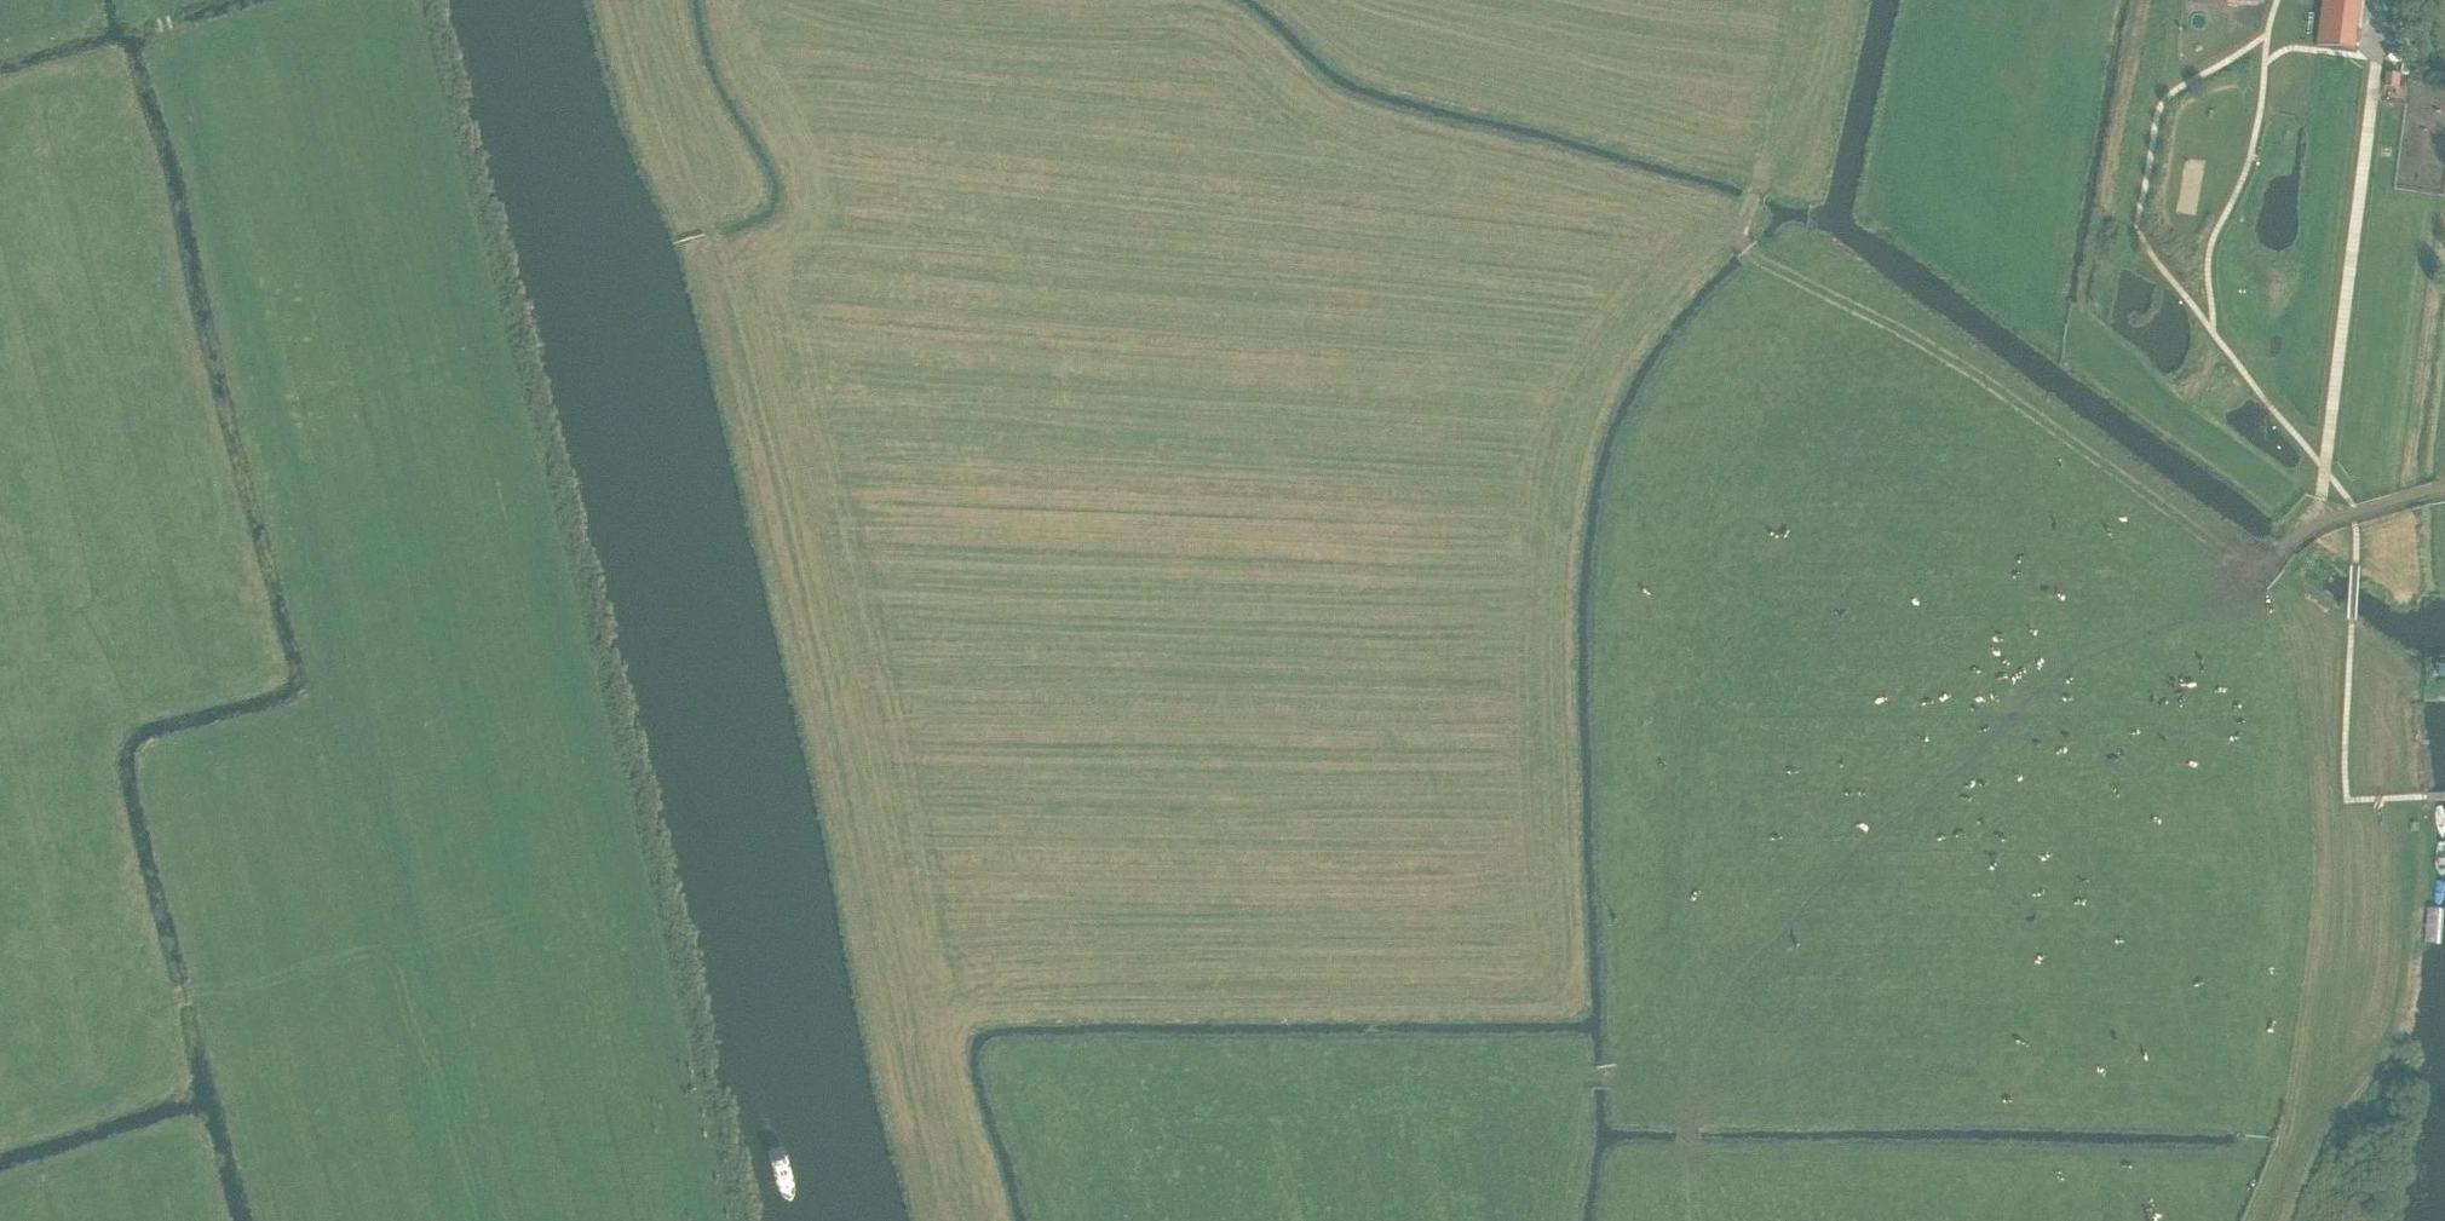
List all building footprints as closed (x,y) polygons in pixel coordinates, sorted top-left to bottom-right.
[(2400,74),(2387,72),(2385,85),(2398,87),(2400,74)]
